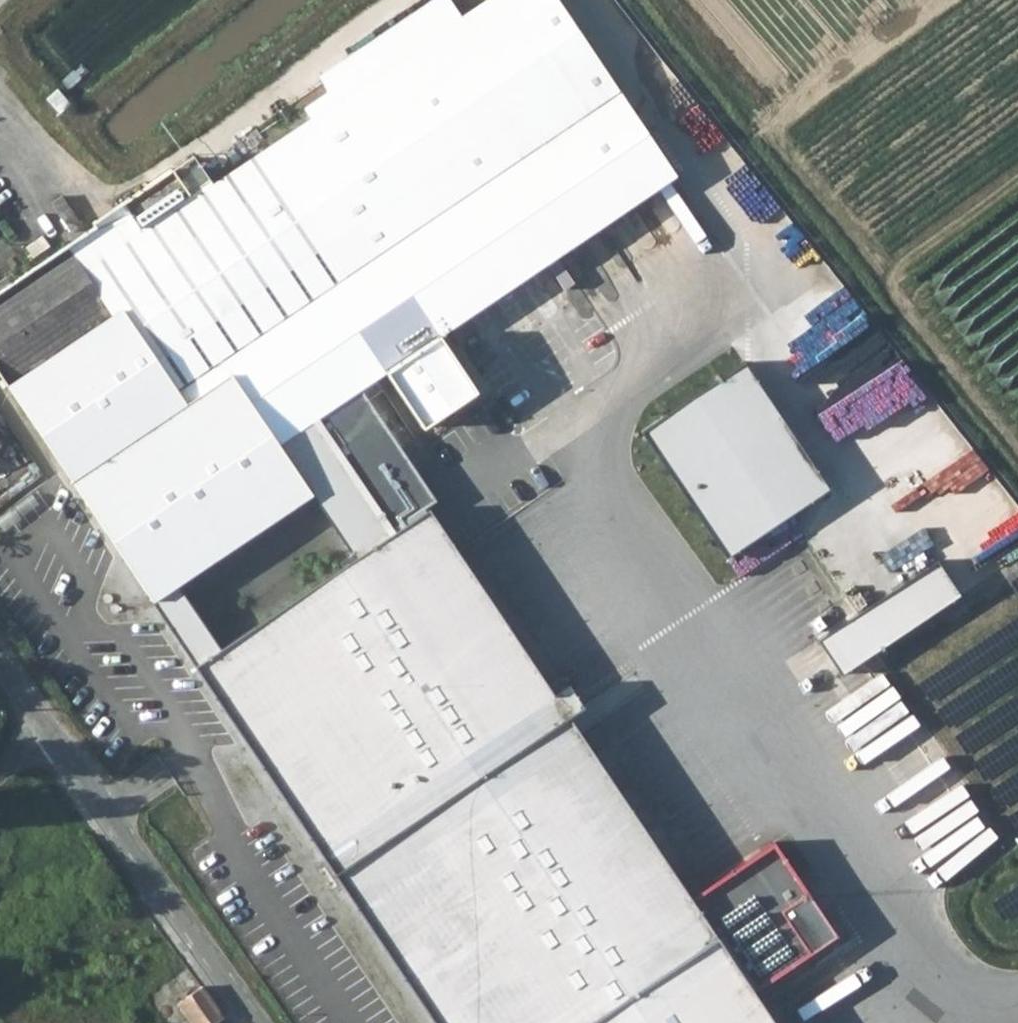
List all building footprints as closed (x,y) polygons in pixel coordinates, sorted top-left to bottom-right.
[(340,109),(136,245),(109,262),(94,237),(0,297),(0,373),(156,608),(317,502),(282,449),(386,380),(424,439),(480,403),(440,344),(680,186),(556,0),(504,0),(464,26),(340,109)] [(340,109),(464,26),(447,0),(446,0),(322,82),(340,109)] [(192,202),(175,177),(123,210),(140,236),(192,202)] [(109,262),(136,245),(123,226),(94,237),(109,262)] [(69,244),(63,235),(46,245),(52,254),(69,244)] [(735,359),(631,428),(714,553),(818,484),(735,359)] [(417,505),(180,660),(317,867),(553,712),(417,505)] [(949,590),(926,557),(811,637),(835,671),(949,590)] [(556,715),(323,870),(430,1022),(575,1022),(704,934),(556,715)] [(893,806),(962,762),(938,725),(869,769),(893,806)] [(575,1022),(766,1022),(704,934),(575,1022)] [(193,1022),(220,1022),(225,1019),(204,989),(181,1006),(193,1022)]
